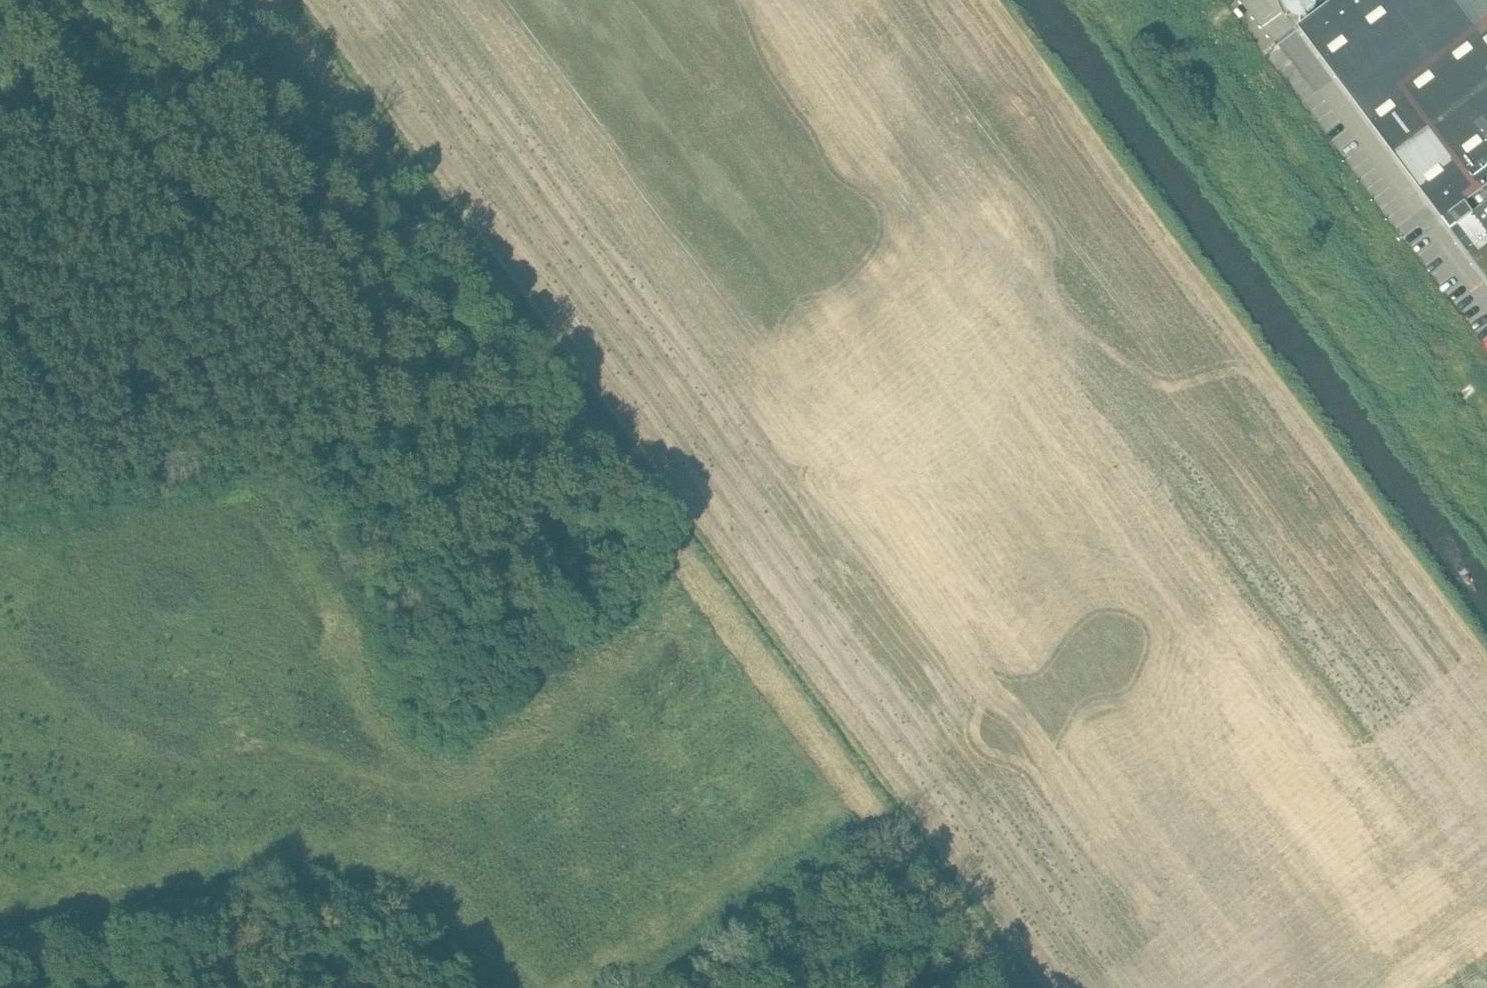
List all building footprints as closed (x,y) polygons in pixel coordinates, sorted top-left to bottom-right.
[(1300,27),(1486,277),(1486,0),(1336,0),(1300,27)]
